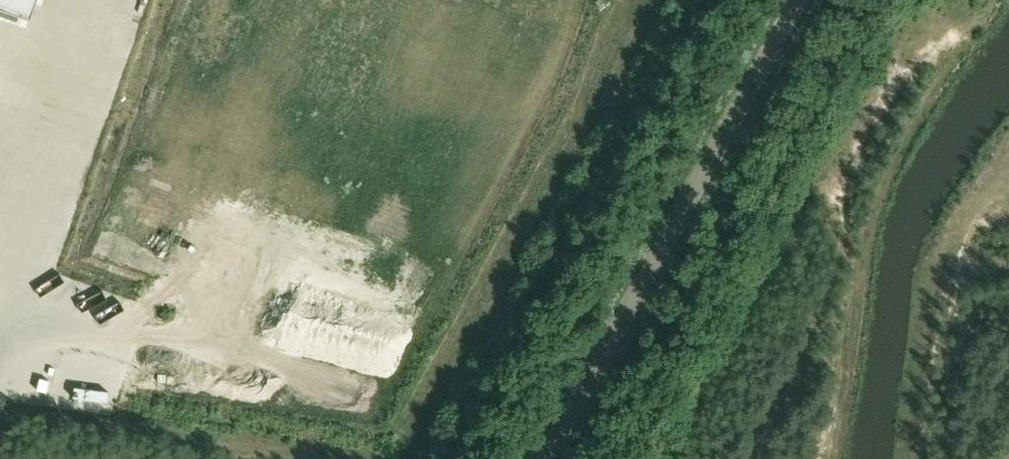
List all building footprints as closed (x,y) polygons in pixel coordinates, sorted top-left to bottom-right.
[(31,13),(36,0),(0,0),(0,3),(31,13)]
